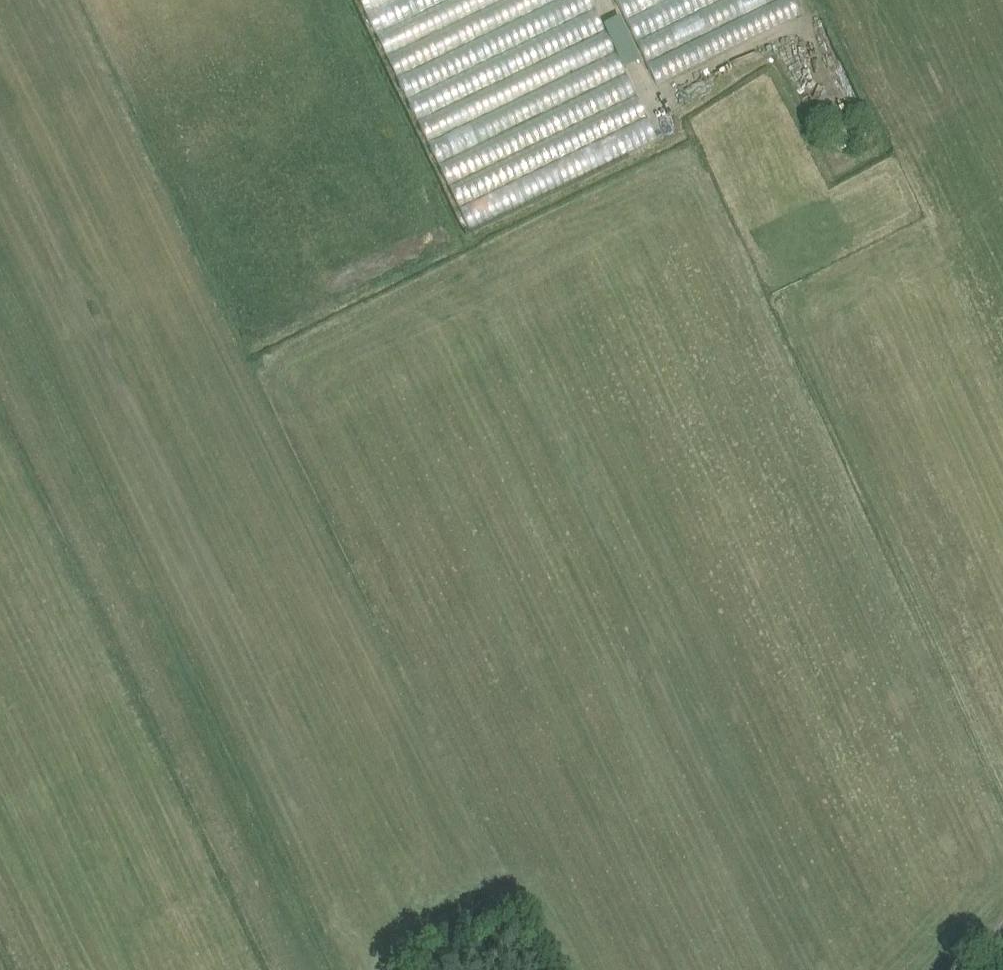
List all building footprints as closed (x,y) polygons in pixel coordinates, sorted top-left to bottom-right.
[(658,84),(806,22),(797,0),(623,0),(658,84)] [(843,112),(834,119),(844,131),(853,125),(843,112)]
